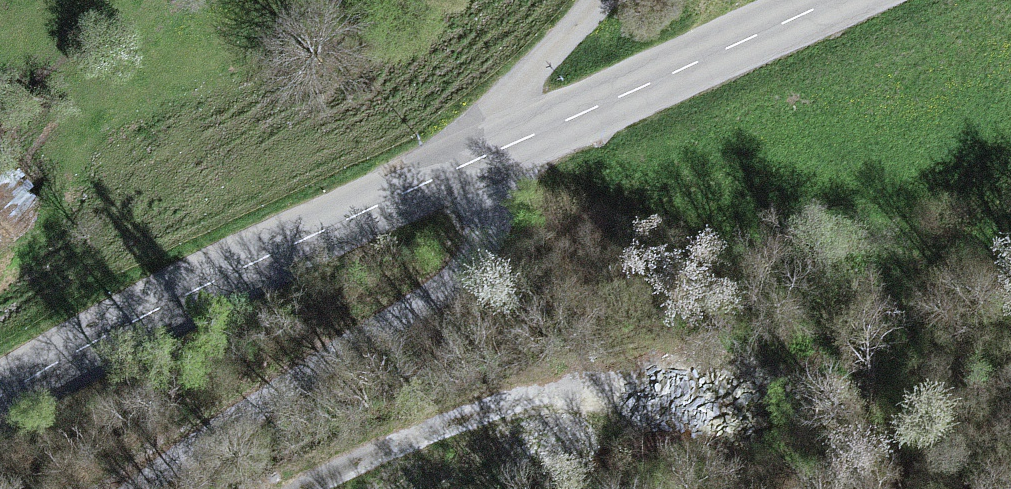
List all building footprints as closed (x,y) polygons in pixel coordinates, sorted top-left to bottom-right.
[(47,214),(0,158),(0,253),(47,214)]
